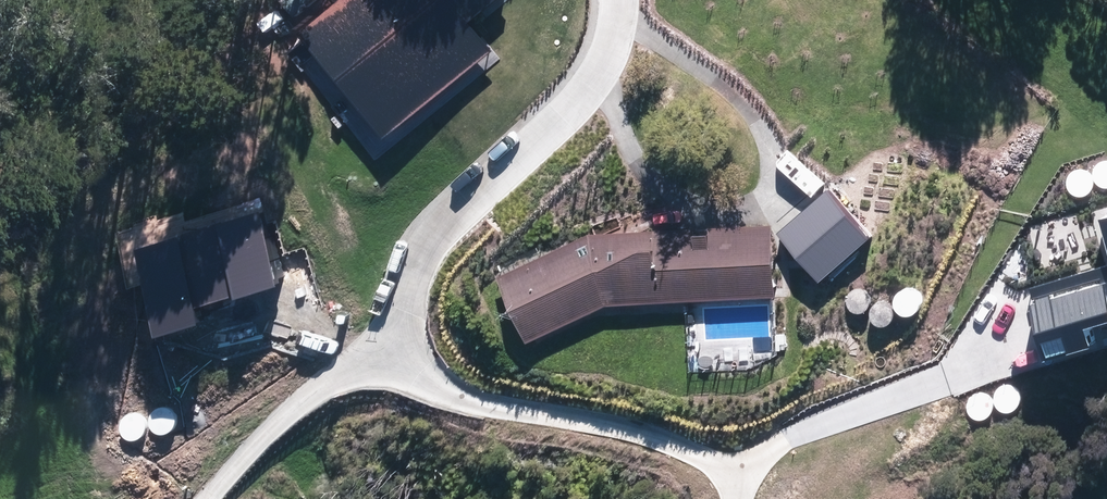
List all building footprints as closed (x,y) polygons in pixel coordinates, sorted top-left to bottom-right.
[(539,345),(620,306),(789,298),(785,226),(598,235),(598,236),(508,279),(539,345)]
